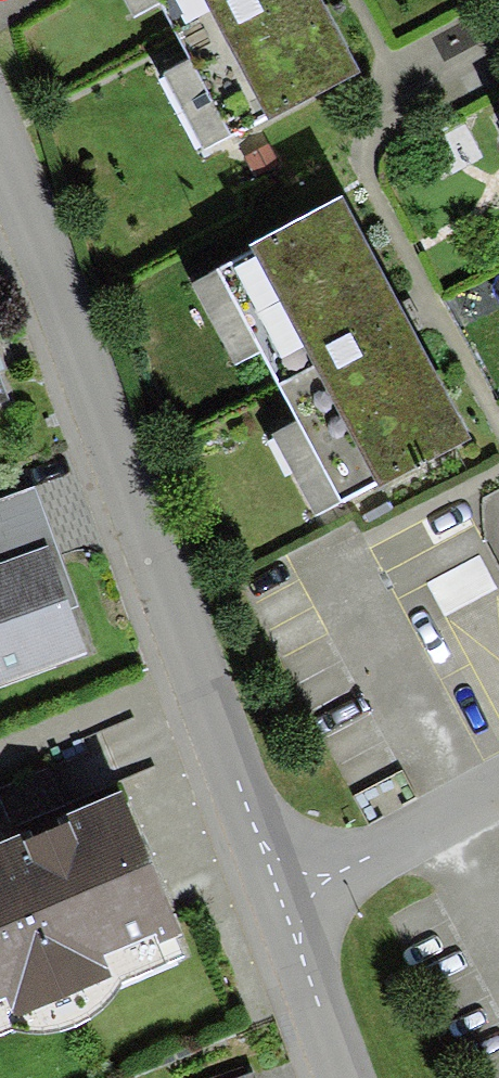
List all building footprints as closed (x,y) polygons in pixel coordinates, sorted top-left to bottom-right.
[(136,21),(162,7),(188,57),(162,71),(206,153),(356,74),(316,0),(125,0),(136,21)] [(342,201),(190,282),(234,367),(261,353),(296,420),(270,434),(314,518),(468,438),(401,311),(342,201)] [(9,398),(0,376),(0,401),(9,398)] [(0,500),(0,686),(88,652),(71,608),(80,605),(34,487),(0,500)] [(12,1026),(45,1031),(76,1026),(103,1006),(118,984),(189,953),(120,795),(0,848),(0,1031),(12,1026)] [(252,1068),(225,1077),(256,1077),(252,1068)]
